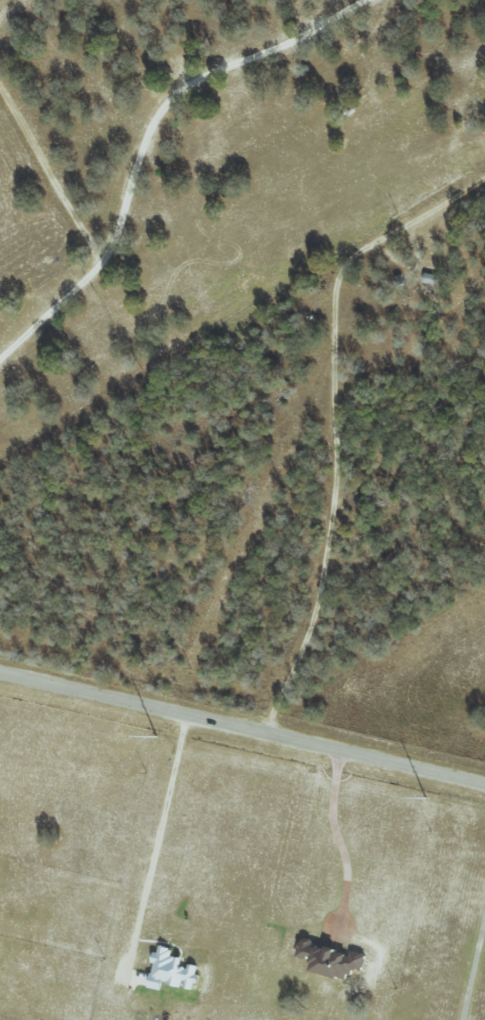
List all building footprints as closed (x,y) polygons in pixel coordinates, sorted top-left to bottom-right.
[(297,957),(312,961),(309,970),(352,982),(359,957),(302,941),(297,957)] [(149,988),(161,990),(162,983),(182,986),(182,988),(194,989),(198,965),(188,963),(187,967),(182,966),(183,957),(171,955),(173,948),(155,945),(149,988)]
